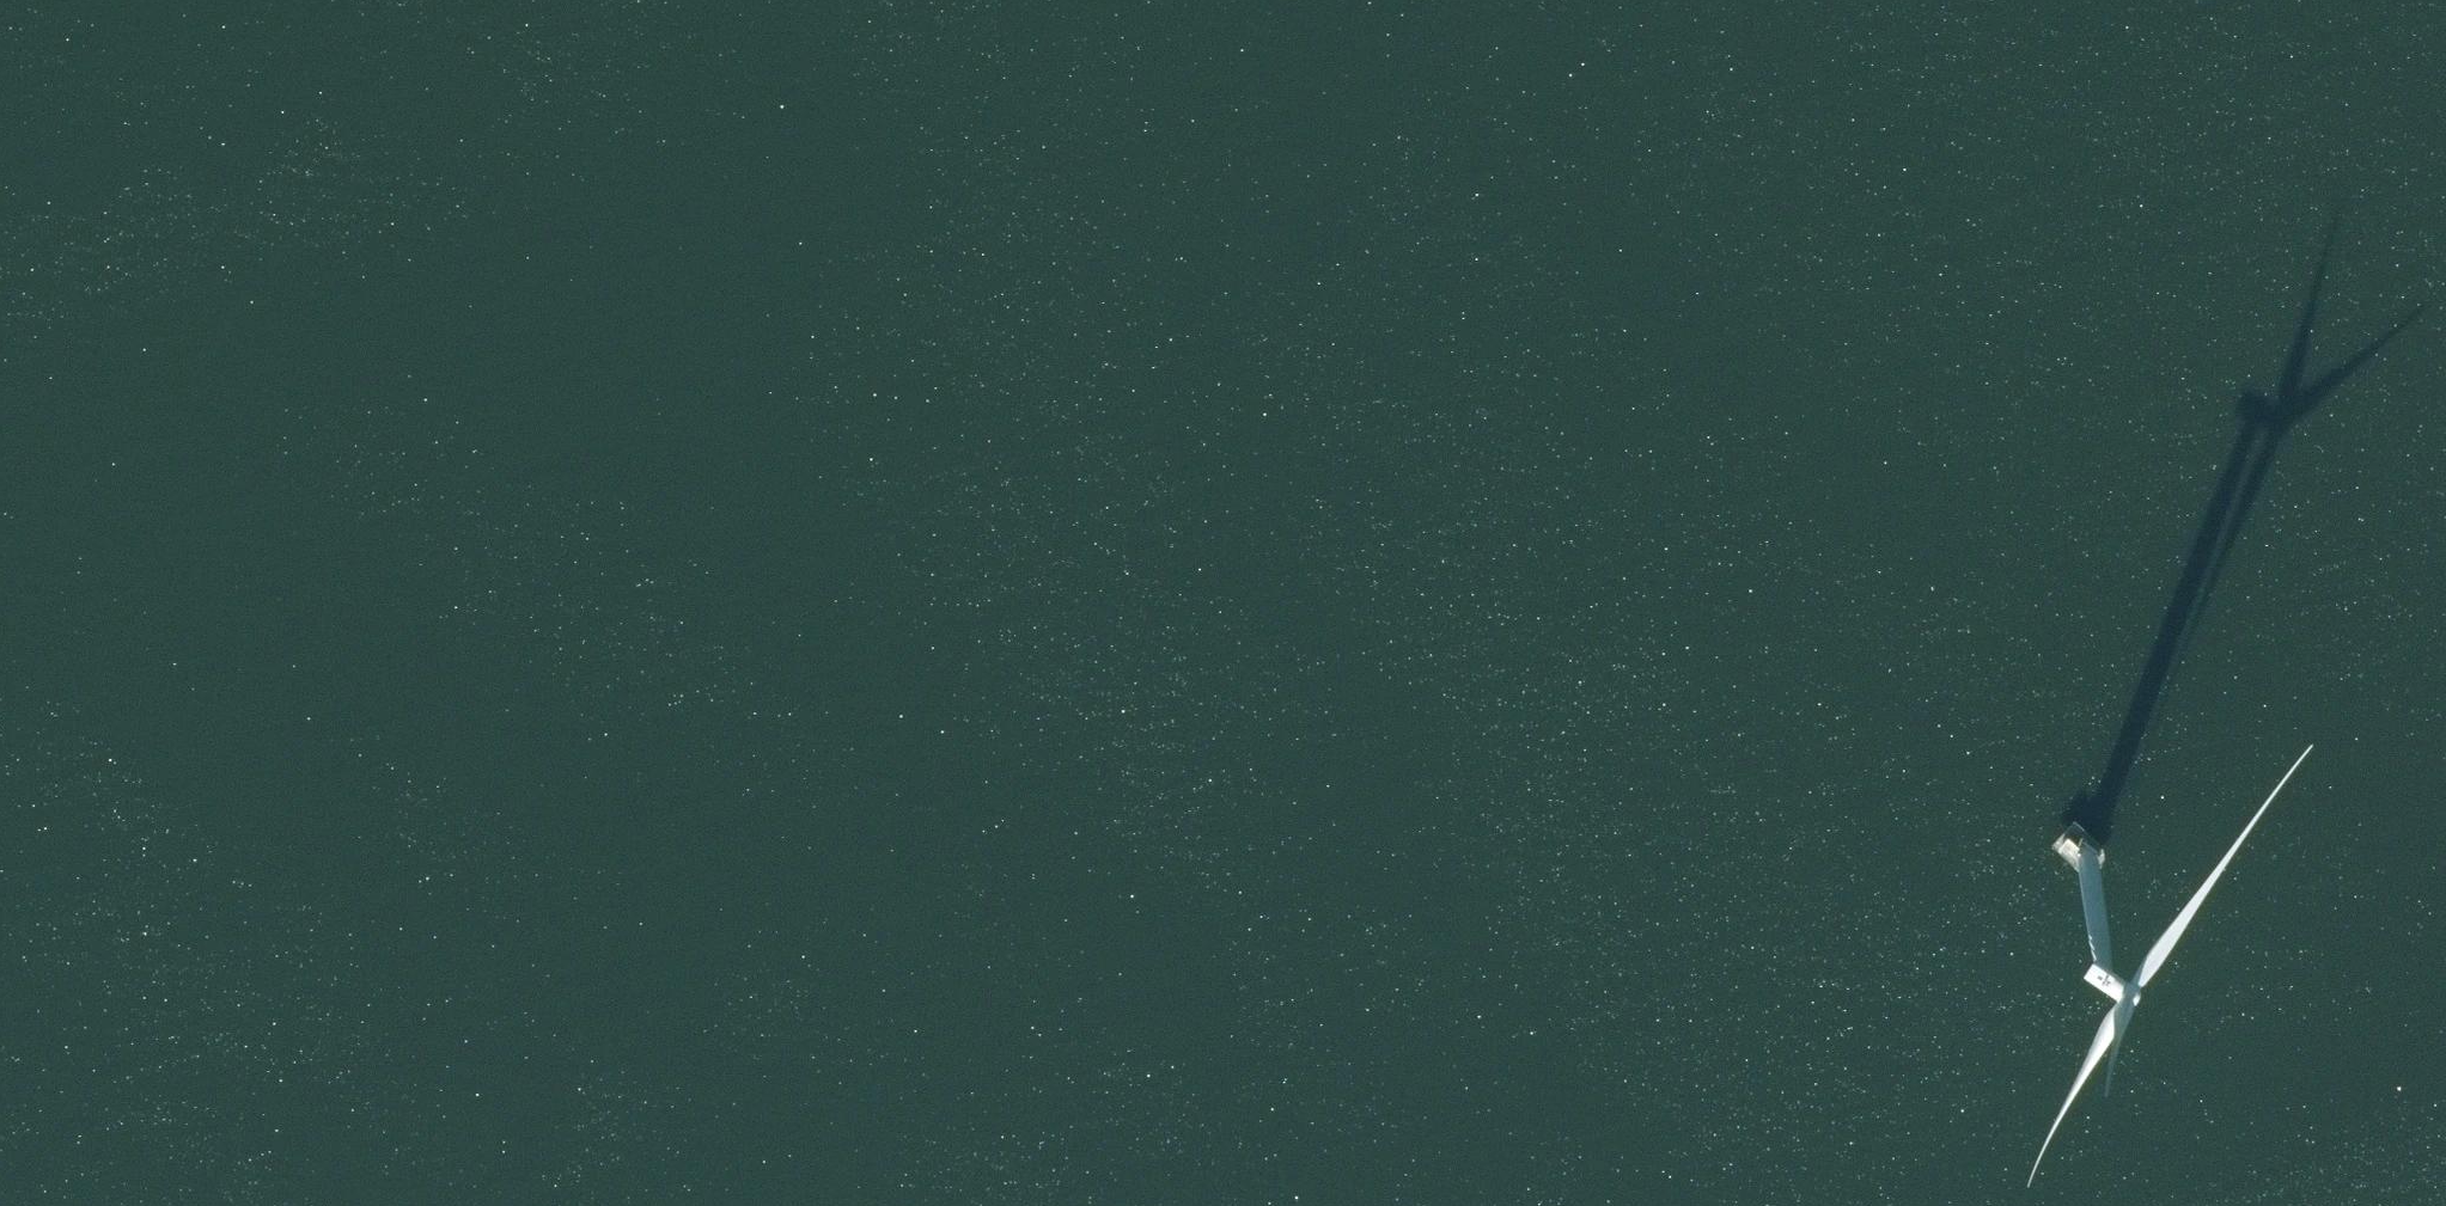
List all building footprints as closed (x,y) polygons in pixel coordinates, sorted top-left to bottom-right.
[(2078,845),(2077,848),(2077,852),(2078,855),(2080,857),(2082,859),(2086,860),(2090,860),(2093,859),(2095,857),(2097,855),(2098,851),(2098,848),(2097,845),(2095,842),(2091,840),(2088,839),(2085,839),(2082,840),(2080,842),(2078,845)]
